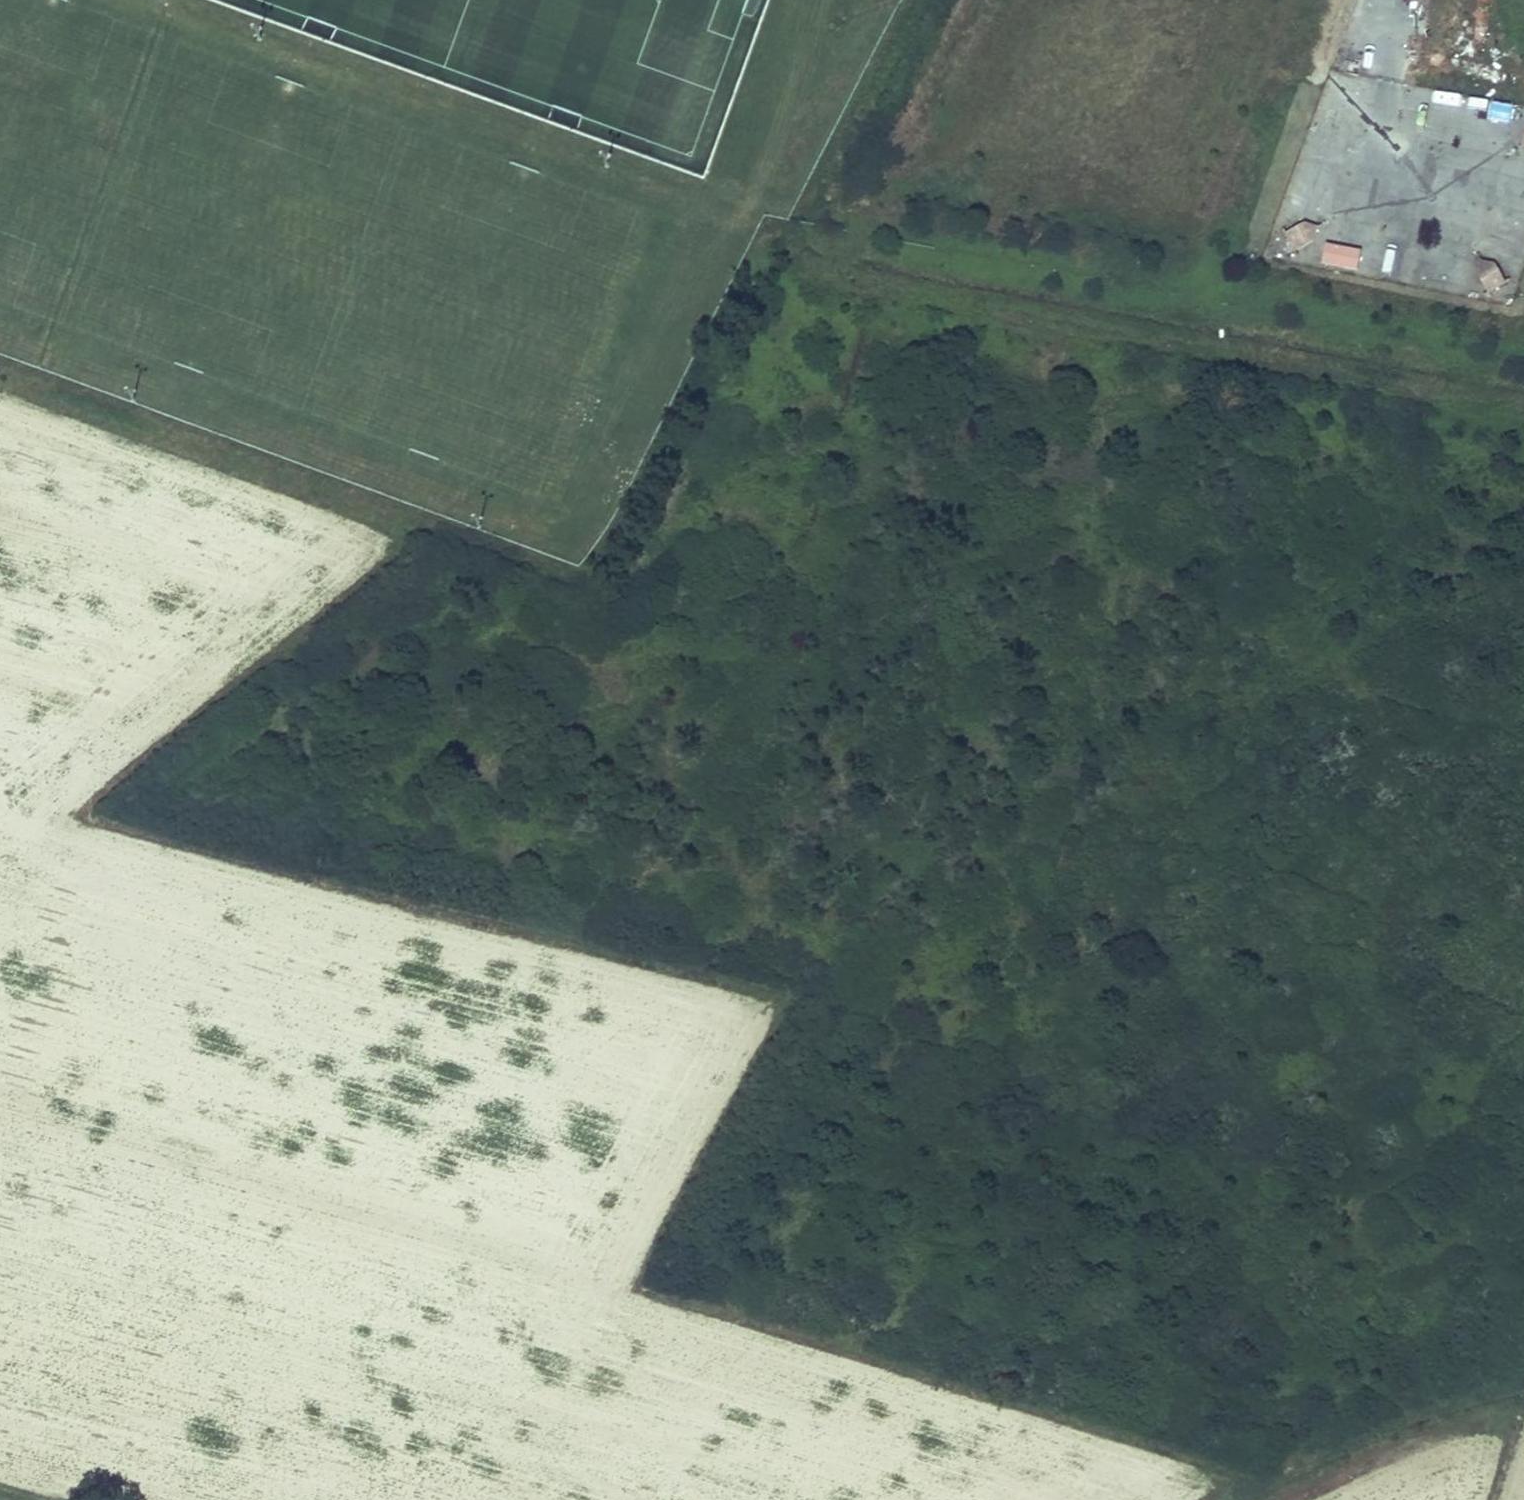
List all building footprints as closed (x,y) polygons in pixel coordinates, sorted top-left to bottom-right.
[(1451,98),(1448,110),(1471,116),(1474,104),(1451,98)] [(1477,134),(1510,138),(1514,109),(1481,105),(1477,134)] [(1425,136),(1422,148),(1443,154),(1447,142),(1425,136)] [(1289,184),(1282,207),(1310,215),(1317,192),(1289,184)] [(1346,214),(1339,239),(1359,244),(1366,220),(1346,214)] [(1287,230),(1295,247),(1316,236),(1307,220),(1287,230)] [(1497,258),(1520,267),(1523,256),(1523,241),(1507,234),(1497,258)] [(1405,259),(1403,280),(1430,282),(1432,262),(1405,259)] [(1480,270),(1491,291),(1507,282),(1496,261),(1480,270)]
